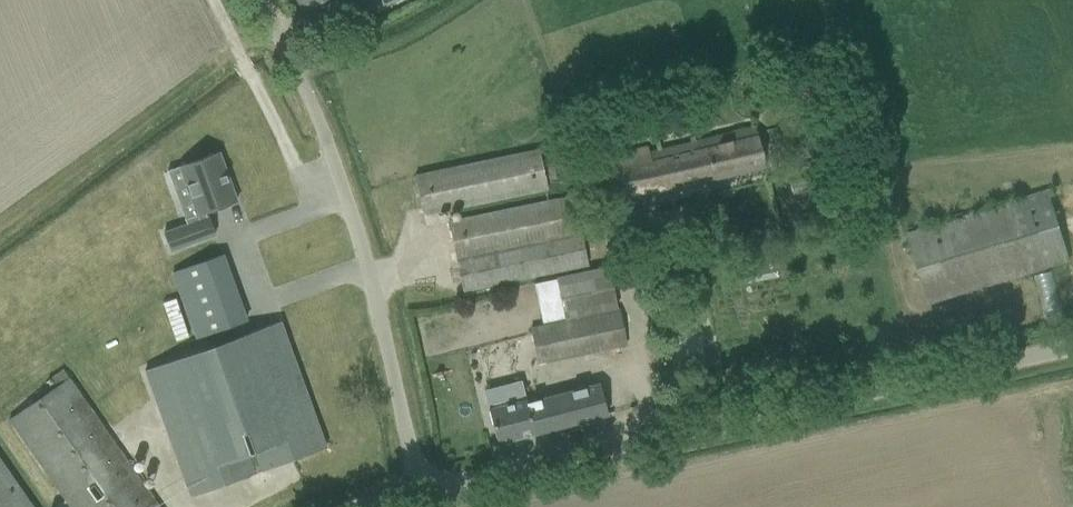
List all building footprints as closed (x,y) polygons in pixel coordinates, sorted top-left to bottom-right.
[(303,11),(323,0),(297,0),(303,11)] [(365,14),(394,0),(358,0),(365,14)] [(604,158),(609,180),(614,202),(765,167),(755,127),(695,142),(694,137),(689,138),(690,143),(647,153),(646,147),(604,158)] [(539,149),(436,171),(415,176),(423,215),(547,188),(539,149)] [(179,166),(197,215),(184,219),(186,225),(163,233),(169,251),(215,234),(208,217),(206,218),(205,213),(236,202),(218,152),(179,166)] [(908,234),(922,282),(929,303),(1069,260),(1063,239),(1048,191),(908,234)] [(452,220),(462,217),(461,211),(472,209),(473,213),(527,201),(525,194),(450,211),(452,220)] [(573,196),(470,218),(448,222),(463,291),(587,265),(573,196)] [(223,254),(171,273),(195,338),(247,319),(223,254)] [(563,313),(563,315),(616,304),(608,266),(555,277),(557,284),(545,286),(551,315),(563,313)] [(618,310),(530,329),(537,364),(626,345),(618,310)] [(325,448),(280,322),(144,371),(190,497),(325,448)] [(70,506),(158,506),(62,371),(46,382),(52,390),(33,403),(16,416),(9,421),(70,506)] [(525,399),(509,403),(488,409),(497,444),(607,415),(599,384),(526,403),(525,399)] [(27,395),(10,407),(16,416),(33,403),(27,395)] [(0,461),(0,506),(32,506),(0,461)]
